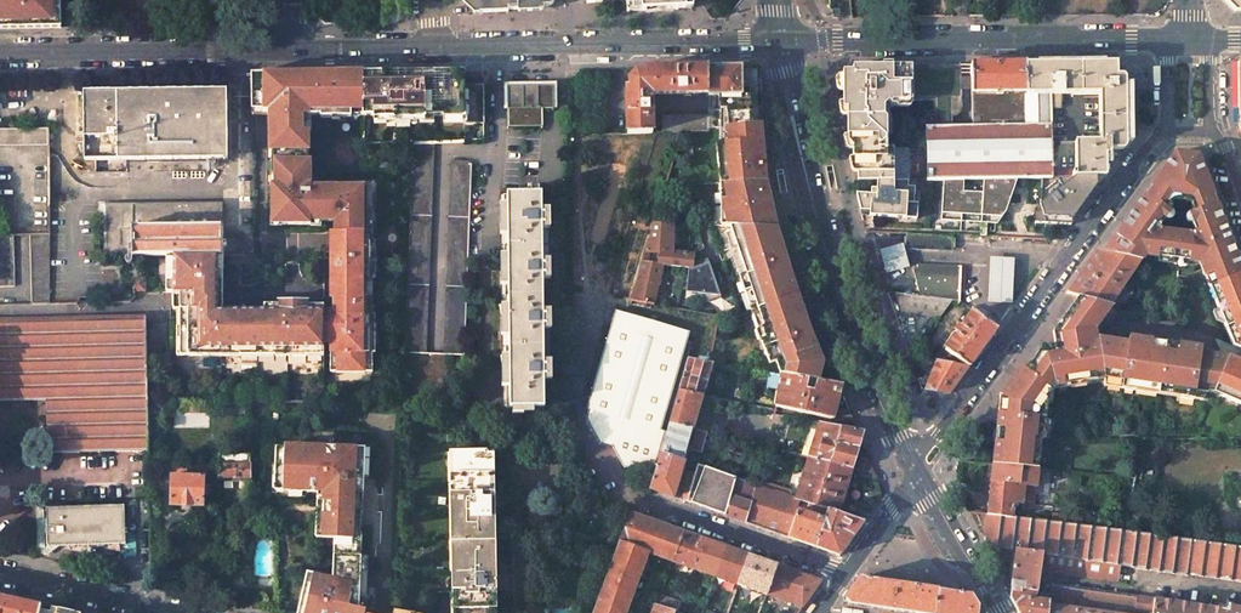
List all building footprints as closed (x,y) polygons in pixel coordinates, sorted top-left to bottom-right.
[(63,28),(62,0),(0,0),(0,29),(63,28)] [(465,3),(480,13),(508,11),(508,10),(518,9),(518,7),(533,6),(535,5),(536,3),(536,0),(468,0),(465,3)] [(656,11),(679,10),(678,0),(626,0),(626,2),(626,3),(641,3),(641,11),(656,11)] [(679,10),(693,9),(692,0),(678,0),(679,10)] [(774,127),(766,134),(772,176),(834,167),(831,149),(828,127),(822,121),(813,25),(815,21),(831,20),(830,0),(736,0),(727,11),(767,44),(774,127)] [(1036,16),(1050,15),(1050,0),(1036,0),(1036,16)] [(1216,1),(1230,14),(1240,13),(1240,0),(1216,0),(1216,1)] [(626,12),(641,11),(641,3),(626,3),(626,12)] [(1116,62),(1050,64),(1051,95),(1060,94),(1099,94),(1100,141),(1075,142),(1075,172),(1072,172),(1072,176),(1075,176),(1075,177),(1105,177),(1118,159),(1131,142),(1130,76),(1116,62)] [(1026,92),(1026,64),(970,65),(971,82),(971,93),(994,92),(994,96),(1003,95),(1003,92),(1026,92)] [(1026,64),(1026,95),(1051,95),(1050,64),(1026,64)] [(843,89),(843,109),(847,109),(847,117),(847,136),(851,137),(852,160),(856,160),(857,165),(857,183),(876,182),(893,182),(893,150),(886,150),(885,136),(888,136),(891,134),(891,116),(888,113),(888,108),(889,107),(908,107),(911,104),(910,101),(933,101),(933,107),(933,125),(955,125),(964,125),(972,125),(971,93),(971,82),(961,82),(961,65),(945,65),(936,65),(881,66),(852,66),(852,72),(846,72),(842,76),(843,89)] [(961,65),(961,82),(971,82),(970,65),(961,65)] [(708,96),(720,96),(719,145),(711,145),(708,184),(715,184),(733,183),(739,183),(747,183),(765,182),(763,152),(761,127),(759,67),(708,68),(708,94),(708,96)] [(687,68),(645,69),(645,72),(636,72),(629,79),(629,89),(626,89),(627,110),(627,134),(652,133),(651,95),(708,94),(708,68),(687,68)] [(464,71),(362,72),(363,115),(373,115),(373,118),(424,117),(424,115),(442,115),(442,117),(464,117),(464,124),(483,123),(483,86),(464,86),(464,71)] [(300,73),(288,74),(288,75),(277,75),(275,75),(274,76),(273,77),(272,77),(271,78),(270,80),(269,81),(269,82),(268,85),(269,151),(271,151),(275,151),(309,151),(308,132),(302,132),(302,116),(320,116),(320,118),(332,118),(332,116),(339,116),(339,118),(351,118),(350,116),(363,115),(362,72),(351,73),(327,73),(323,73),(300,73)] [(507,108),(542,108),(553,108),(553,85),(507,86),(507,108)] [(226,89),(83,91),(84,160),(227,158),(226,89)] [(971,93),(972,125),(1027,124),(1026,95),(1026,92),(1003,92),(1003,95),(994,96),(994,92),(971,93)] [(1051,108),(1061,108),(1060,94),(1051,95),(1051,103),(1051,108)] [(970,180),(1003,179),(1016,179),(1042,179),(1053,179),(1052,146),(1056,146),(1056,136),(1052,136),(1051,124),(1051,108),(1051,103),(1051,95),(1026,95),(1027,124),(972,125),(964,125),(955,125),(933,125),(925,125),(925,127),(927,181),(944,181),(959,180),(970,180)] [(542,108),(507,108),(508,127),(543,127),(542,108)] [(707,114),(662,116),(662,133),(681,132),(707,131),(707,130),(707,119),(707,114)] [(1051,124),(1052,136),(1056,136),(1061,136),(1060,124),(1051,124)] [(0,129),(0,146),(49,145),(49,128),(0,129)] [(431,144),(412,145),(412,155),(408,254),(404,352),(404,353),(423,354),(431,144)] [(893,182),(909,182),(909,150),(893,150),(893,182)] [(281,226),(311,226),(311,219),(319,219),(319,220),(319,221),(321,221),(336,222),(336,233),(373,233),(373,193),(367,187),(310,188),(310,161),(309,161),(309,151),(275,151),(271,151),(271,162),(271,171),(271,195),(271,222),(281,222),(281,226)] [(1188,153),(1177,151),(1118,232),(1103,253),(1140,261),(1144,257),(1198,264),(1209,286),(1223,281),(1240,273),(1240,267),(1221,214),(1198,155),(1188,153)] [(471,164),(453,163),(446,355),(464,355),(470,186),(471,164)] [(1105,177),(1075,177),(1075,178),(1040,206),(1042,213),(1045,224),(1070,225),(1075,219),(1105,177)] [(944,181),(943,221),(982,223),(982,229),(988,229),(988,223),(999,224),(1008,213),(1016,179),(1003,179),(970,180),(959,180),(944,181)] [(706,216),(773,219),(773,216),(768,198),(768,196),(765,182),(747,183),(739,183),(733,183),(715,184),(708,184),(706,216)] [(871,202),(858,202),(859,206),(861,217),(918,220),(919,204),(915,204),(916,187),(909,187),(909,182),(893,182),(876,182),(876,191),(871,190),(871,196),(871,202)] [(527,194),(499,194),(501,313),(502,371),(502,408),(548,407),(547,380),(549,380),(551,380),(551,346),(550,311),(543,311),(543,279),(550,279),(550,245),(549,211),(542,211),(542,203),(542,194),(531,194),(531,189),(527,189),(527,194)] [(222,256),(244,256),(244,236),(223,236),(223,226),(223,203),(105,204),(105,220),(105,257),(133,256),(165,256),(222,256)] [(1034,224),(1045,224),(1042,213),(1032,216),(1034,224)] [(730,248),(738,274),(751,311),(797,296),(794,289),(791,279),(776,229),(773,219),(706,216),(709,226),(718,252),(730,248)] [(673,224),(653,223),(641,263),(665,266),(692,268),(693,255),(672,252),(673,224)] [(375,279),(375,271),(372,271),(372,251),(375,251),(375,243),(373,243),(373,233),(336,233),(334,233),(334,242),(334,245),(331,244),(330,287),(334,287),(334,297),(334,299),(333,312),(324,312),(324,342),(331,342),(330,364),(337,364),(337,370),(363,371),(363,365),(372,365),(372,353),(374,353),(374,344),(372,344),(372,342),(373,324),(374,324),(374,316),(372,316),(372,298),(372,280),(375,279)] [(48,234),(31,235),(31,305),(49,305),(48,234)] [(953,236),(907,234),(906,249),(951,251),(953,247),(953,236)] [(0,236),(0,287),(13,287),(12,235),(0,236)] [(895,246),(880,250),(887,273),(900,269),(909,267),(906,256),(902,244),(895,246)] [(1103,253),(1096,251),(1081,272),(1066,293),(1078,296),(1079,296),(1083,297),(1091,299),(1112,305),(1140,261),(1103,253)] [(174,295),(223,293),(222,256),(165,256),(166,280),(173,279),(174,295)] [(1014,259),(991,258),(989,302),(1012,303),(1014,259)] [(665,266),(641,263),(630,302),(653,305),(665,266)] [(913,271),(921,296),(952,300),(959,301),(960,293),(964,293),(964,267),(917,266),(917,269),(913,271)] [(1233,346),(1240,349),(1240,273),(1223,281),(1209,286),(1233,346)] [(921,296),(895,293),(901,313),(939,318),(952,300),(921,296)] [(781,374),(791,376),(813,380),(816,380),(818,380),(820,371),(822,363),(814,344),(810,335),(809,332),(806,322),(802,312),(797,296),(751,311),(754,320),(760,318),(762,324),(766,337),(764,338),(765,339),(761,340),(768,361),(769,364),(773,363),(775,364),(779,374),(781,374)] [(1086,380),(1104,376),(1122,379),(1121,387),(1135,389),(1136,383),(1158,386),(1180,390),(1179,396),(1193,398),(1194,391),(1205,392),(1206,391),(1213,392),(1217,382),(1228,357),(1217,353),(1216,356),(1201,353),(1202,348),(1188,346),(1188,351),(1174,349),(1155,346),(1142,344),(1143,339),(1129,337),(1128,342),(1104,338),(1098,337),(1097,332),(1096,325),(1112,305),(1091,299),(1083,297),(1079,296),(1078,296),(1065,315),(1061,320),(1058,324),(1053,332),(1053,333),(1053,338),(1055,345),(1041,348),(1026,368),(1025,369),(1021,366),(1000,394),(999,410),(997,425),(993,465),(1038,469),(1042,438),(1043,438),(1045,419),(1047,403),(1048,395),(1053,389),(1058,382),(1085,377),(1086,380)] [(179,311),(216,310),(216,312),(224,312),(223,297),(173,297),(174,311),(177,311),(179,311)] [(183,361),(244,360),(244,352),(261,352),(277,352),(278,360),(307,359),(307,349),(324,349),(324,342),(324,312),(324,308),(306,308),(282,308),(274,308),(274,312),(266,312),(224,312),(216,312),(216,310),(179,311),(180,333),(177,333),(177,343),(183,343),(183,361)] [(996,328),(970,309),(959,324),(957,323),(951,332),(953,333),(942,348),(968,367),(982,347),(996,328)] [(691,333),(616,313),(588,411),(591,412),(587,422),(601,447),(616,452),(625,468),(652,476),(665,433),(662,432),(691,333)] [(0,320),(0,401),(46,400),(47,453),(147,451),(148,451),(147,402),(145,317),(94,318),(0,320)] [(968,367),(942,348),(932,360),(937,361),(968,367)] [(307,359),(324,359),(324,349),(307,349),(307,359)] [(244,360),(261,360),(261,352),(244,352),(244,360)] [(261,360),(278,360),(277,352),(261,352),(261,360)] [(1240,363),(1228,357),(1217,382),(1213,392),(1219,394),(1223,396),(1231,400),(1232,400),(1240,404),(1240,362),(1240,363)] [(709,362),(687,359),(668,423),(693,430),(712,363),(709,362)] [(968,367),(937,361),(925,390),(948,394),(958,381),(968,367)] [(791,376),(781,374),(776,405),(775,407),(776,407),(834,419),(842,387),(842,385),(838,384),(818,380),(816,380),(812,394),(808,394),(804,393),(806,384),(809,385),(809,384),(811,384),(813,380),(791,376)] [(849,411),(840,409),(837,420),(854,423),(849,411)] [(840,427),(819,422),(808,457),(829,462),(840,427)] [(693,430),(668,423),(660,453),(684,461),(693,430)] [(717,429),(703,426),(701,431),(724,436),(725,428),(718,426),(717,429)] [(864,431),(840,427),(829,462),(852,468),(861,441),(864,431)] [(701,431),(697,430),(692,449),(702,451),(707,433),(701,431)] [(332,579),(307,573),(299,612),(377,612),(378,585),(367,585),(359,584),(360,555),(361,533),(359,533),(360,512),(362,512),(362,493),(363,477),(364,448),(309,446),(308,449),(275,448),(274,490),(306,491),(306,489),(323,489),(322,538),(334,538),(332,579)] [(449,451),(452,612),(496,612),(493,451),(449,451)] [(684,461),(660,453),(654,474),(649,489),(673,497),(684,461)] [(250,454),(217,454),(218,478),(251,478),(251,476),(251,463),(250,463),(250,454)] [(829,462),(808,457),(795,498),(800,500),(816,506),(829,462)] [(869,460),(859,457),(855,469),(875,474),(869,460)] [(852,468),(829,462),(816,506),(829,510),(836,512),(839,513),(839,511),(840,507),(852,468)] [(207,464),(173,463),(172,475),(204,476),(207,476),(207,464)] [(686,502),(745,522),(755,485),(698,464),(694,474),(689,492),(688,496),(686,502)] [(1038,469),(993,465),(991,480),(1024,484),(1036,485),(1035,492),(1048,493),(1051,470),(1038,469)] [(694,474),(688,472),(683,490),(689,492),(694,474)] [(172,475),(171,475),(170,505),(203,506),(204,476),(172,475)] [(1225,479),(1225,495),(1235,495),(1231,479),(1225,479)] [(791,491),(756,480),(755,485),(789,496),(791,491)] [(1024,484),(991,480),(987,514),(1012,517),(1012,516),(1014,502),(1023,503),(1034,504),(1035,492),(1036,485),(1024,484)] [(773,532),(787,537),(796,511),(800,500),(795,498),(789,496),(755,485),(745,522),(773,532)] [(322,538),(323,489),(306,489),(306,491),(306,492),(317,493),(316,538),(322,538)] [(124,506),(46,509),(47,547),(125,544),(125,534),(127,533),(127,530),(125,530),(124,506)] [(825,521),(815,547),(820,549),(826,533),(829,534),(831,528),(836,512),(829,510),(825,521)] [(825,521),(796,511),(787,537),(815,547),(825,521)] [(831,528),(853,536),(858,529),(863,522),(859,520),(839,513),(836,512),(831,528)] [(629,513),(592,612),(636,612),(627,609),(648,553),(672,562),(683,532),(629,513)] [(987,514),(984,539),(988,547),(1006,549),(1016,551),(1041,554),(1120,565),(1135,568),(1135,569),(1188,576),(1188,575),(1240,582),(1240,546),(1209,542),(1125,530),(1046,520),(1012,516),(1012,517),(987,514)] [(839,556),(853,536),(831,528),(829,534),(826,533),(820,549),(832,553),(839,556)] [(694,569),(715,577),(725,547),(697,537),(683,532),(672,562),(690,568),(694,569)] [(736,551),(725,547),(715,577),(737,585),(747,555),(736,551)] [(1016,551),(1006,549),(1005,562),(1014,564),(1016,551)] [(1041,554),(1016,551),(1014,564),(1011,587),(1010,593),(1009,597),(1031,600),(1032,593),(1036,593),(1036,591),(1039,571),(1041,554)] [(1120,565),(1041,554),(1039,571),(1118,582),(1120,565)] [(367,585),(368,556),(360,555),(359,584),(367,585)] [(752,557),(747,555),(737,585),(765,595),(777,566),(752,557)] [(820,581),(777,566),(765,595),(795,605),(802,607),(811,594),(820,581)] [(850,603),(897,610),(901,584),(873,580),(860,578),(855,585),(845,599),(845,600),(850,603)] [(1051,583),(1048,602),(1048,606),(1094,612),(1129,612),(1131,596),(1131,595),(1051,583)] [(915,612),(934,612),(938,589),(901,584),(897,610),(915,612)] [(938,589),(934,612),(978,612),(978,606),(972,596),(973,595),(964,594),(938,589)] [(41,611),(42,606),(29,603),(15,600),(8,598),(0,597),(0,596),(0,612),(40,612),(41,611)] [(675,611),(677,612),(681,604),(660,596),(657,605),(675,611)] [(1131,596),(1129,612),(1153,612),(1154,600),(1131,596)] [(1048,606),(1048,602),(1039,601),(1031,600),(1009,597),(1018,612),(1047,612),(1048,606)] [(1230,607),(1229,607),(1227,607),(1226,608),(1225,608),(1225,610),(1172,602),(1159,600),(1154,600),(1153,612),(1228,612),(1230,607)] [(675,611),(657,605),(655,604),(653,609),(647,607),(645,612),(675,612),(675,611)]
